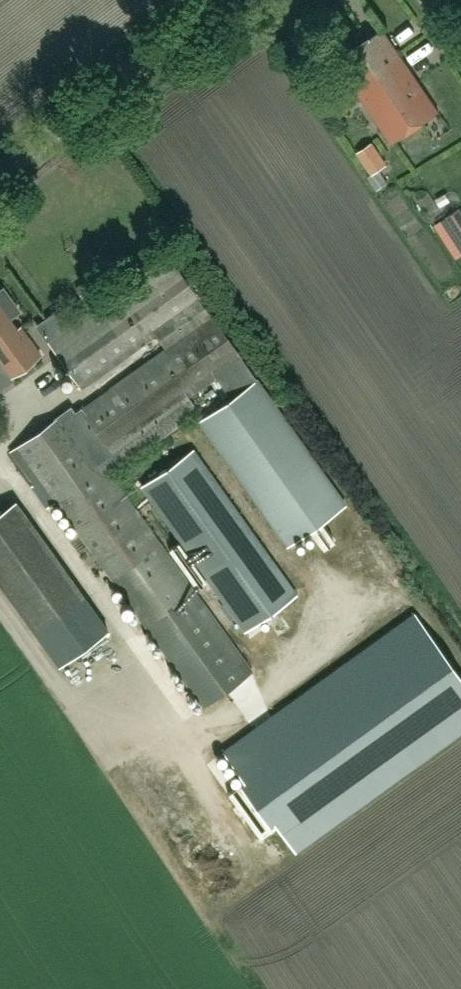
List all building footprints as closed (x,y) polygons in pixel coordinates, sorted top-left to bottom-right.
[(392,144),(438,112),(382,29),(341,57),(354,77),(349,81),(392,144)] [(360,148),(375,171),(390,162),(375,138),(360,148)] [(460,251),(460,204),(438,219),(460,252),(460,251)] [(169,255),(96,306),(47,341),(80,388),(156,335),(166,349),(84,406),(83,405),(80,407),(81,408),(74,413),(70,407),(9,450),(33,483),(41,477),(206,707),(252,674),(110,475),(200,411),(189,396),(217,376),(233,399),(201,423),(289,545),(348,503),(179,269),(169,255)] [(93,273),(76,285),(87,301),(104,288),(93,273)] [(8,378),(41,354),(21,326),(18,329),(10,318),(19,310),(4,288),(0,291),(0,367),(8,378)] [(290,627),(276,607),(297,592),(194,449),(142,486),(245,629),(264,616),(278,635),(290,627)] [(0,511),(0,582),(60,665),(109,630),(16,500),(0,511)] [(320,540),(336,532),(331,523),(315,531),(320,540)] [(224,750),(295,849),(460,730),(460,675),(416,612),(224,750)]
